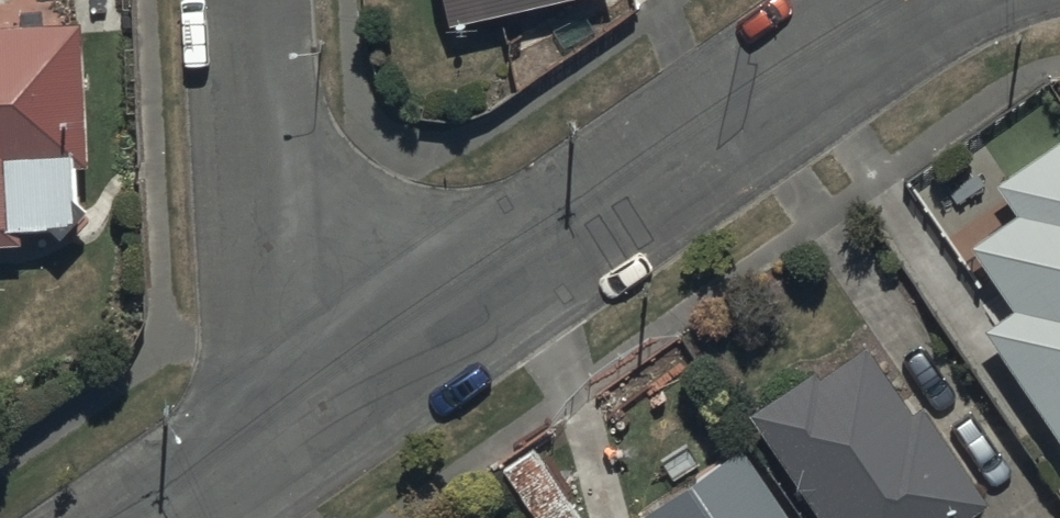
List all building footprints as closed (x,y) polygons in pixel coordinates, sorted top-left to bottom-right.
[(453,14),(513,0),(450,0),(453,14)] [(23,233),(23,216),(50,216),(60,228),(89,196),(77,186),(75,159),(89,158),(82,11),(0,15),(0,235),(23,233)] [(985,315),(1059,426),(1059,136),(1001,176),(1022,207),(978,236),(1016,294),(985,315)] [(751,406),(826,517),(954,517),(993,492),(925,392),(916,399),(871,332),(822,365),(819,360),(751,406)] [(637,507),(644,517),(800,517),(743,435),(637,507)]
